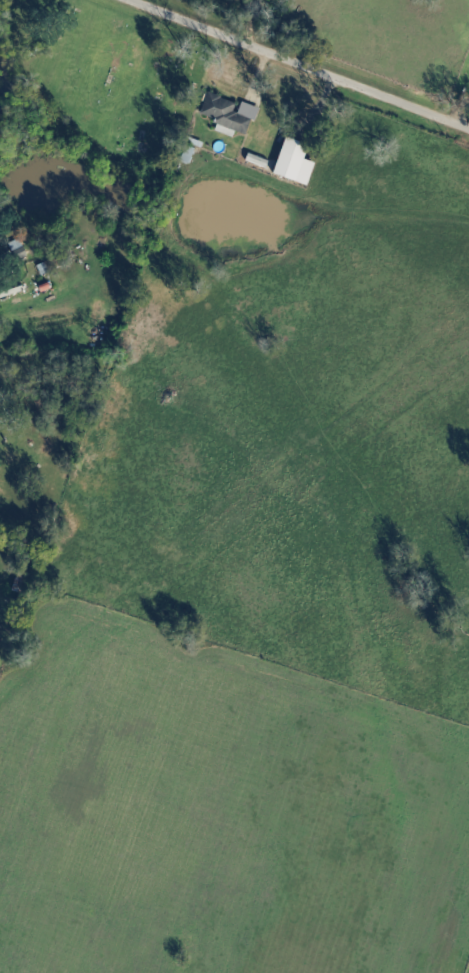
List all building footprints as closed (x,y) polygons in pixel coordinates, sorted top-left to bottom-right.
[(203,116),(220,121),(216,132),(236,139),(238,133),(251,136),(260,108),(243,103),(242,104),(210,94),(203,116)] [(277,176),(311,187),(319,164),(307,160),(312,148),(289,140),(277,176)] [(20,262),(32,256),(23,238),(11,245),(20,262)]
